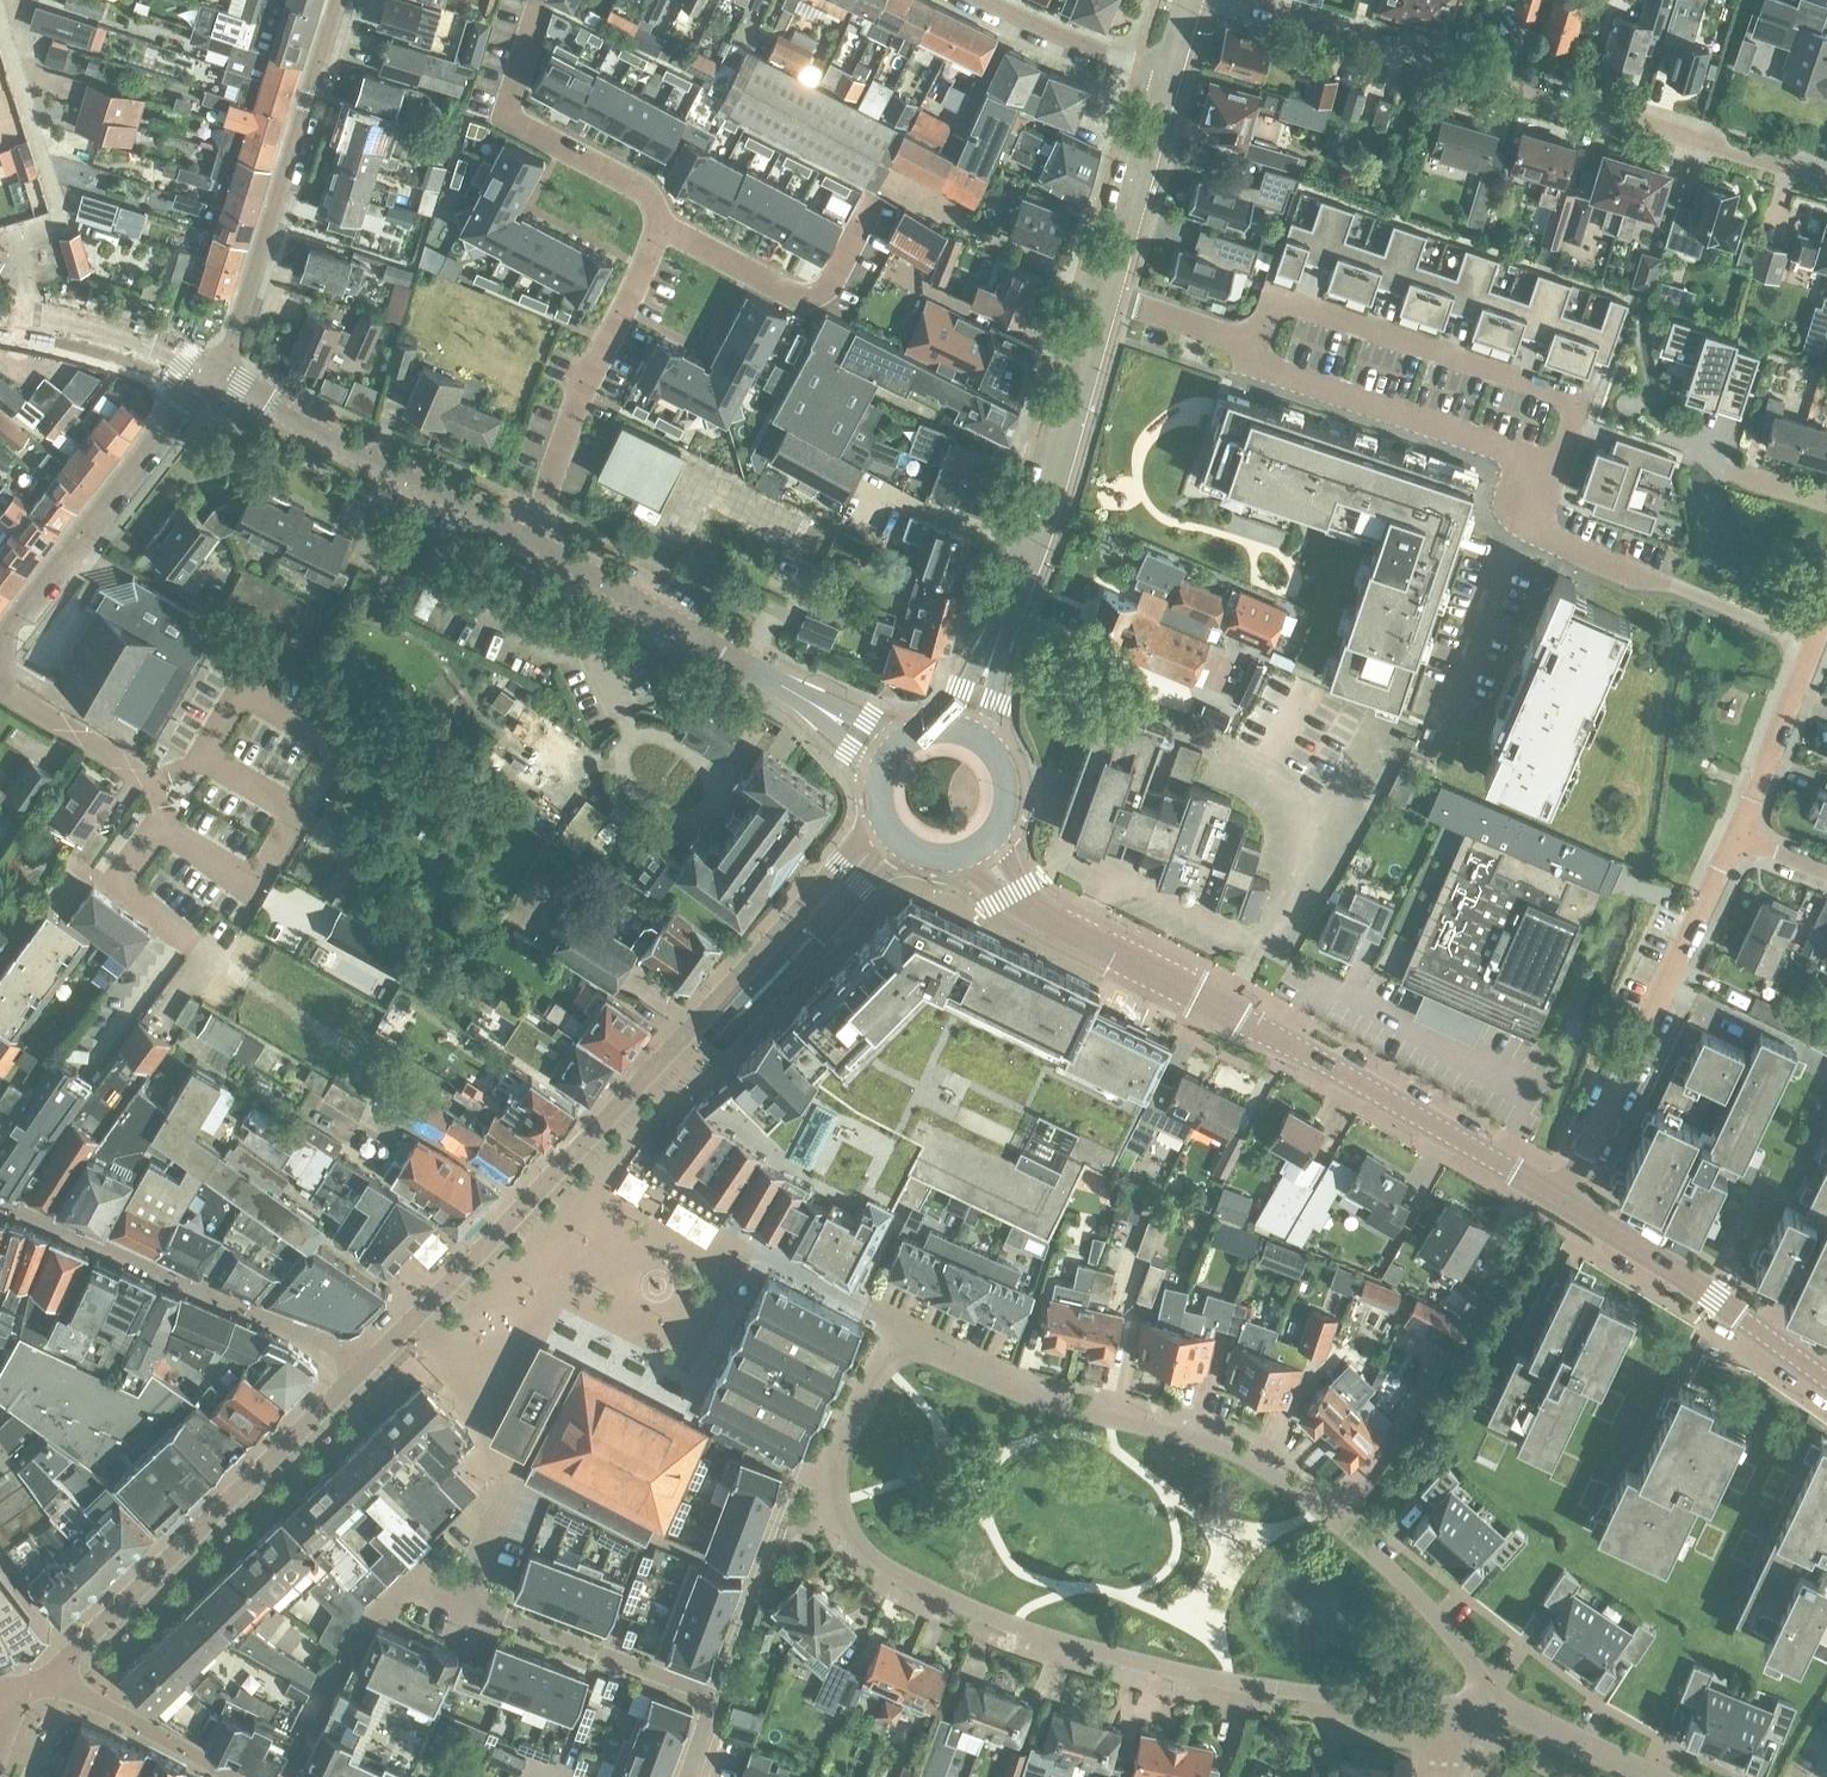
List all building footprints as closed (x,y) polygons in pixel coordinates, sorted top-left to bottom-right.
[(106,1),(102,0),(67,0),(65,7),(101,18),(106,1)] [(228,11),(263,21),(279,26),(311,36),(318,12),(286,2),(281,0),(232,0),(228,11)] [(286,2),(318,12),(322,0),(281,0),(286,2)] [(380,22),(395,27),(394,29),(414,35),(413,39),(430,44),(434,29),(435,29),(441,10),(423,5),(422,8),(398,0),(386,0),(383,11),(380,22)] [(548,1),(574,14),(581,0),(548,0),(548,1)] [(638,26),(650,31),(655,20),(656,21),(666,0),(650,0),(643,15),(638,26)] [(706,0),(686,0),(682,7),(699,15),(706,0)] [(781,5),(794,11),(799,0),(783,0),(781,5)] [(822,7),(844,17),(850,5),(852,0),(825,0),(824,3),(822,7)] [(886,0),(852,0),(850,5),(854,7),(849,17),(863,24),(861,29),(869,34),(886,0)] [(912,0),(886,0),(869,34),(890,43),(897,28),(912,0)] [(935,4),(926,0),(912,0),(897,28),(906,32),(897,50),(910,56),(918,38),(935,4)] [(1117,0),(1065,0),(1061,9),(1106,27),(1117,0)] [(1419,0),(1378,0),(1375,8),(1413,19),(1419,0)] [(1413,19),(1447,30),(1456,0),(1419,0),(1413,19)] [(1584,5),(1568,0),(1521,0),(1518,10),(1545,18),(1539,37),(1572,47),(1584,5)] [(1675,0),(1649,0),(1642,23),(1615,15),(1603,57),(1640,67),(1645,47),(1660,51),(1675,0)] [(1664,40),(1676,44),(1678,40),(1693,45),(1699,24),(1702,17),(1688,13),(1692,0),(1675,0),(1664,40)] [(1796,6),(1779,0),(1764,0),(1760,13),(1781,20),(1790,23),(1796,6)] [(255,47),(263,21),(203,3),(196,29),(211,33),(255,47)] [(935,4),(918,38),(947,53),(954,39),(950,37),(959,16),(935,4)] [(585,6),(578,18),(598,29),(605,17),(585,6)] [(1760,13),(1753,33),(1774,40),(1781,20),(1760,13)] [(94,40),(98,26),(63,15),(59,29),(94,40)] [(997,35),(959,16),(950,37),(954,39),(947,53),(981,70),(997,35)] [(475,17),(460,62),(477,68),(492,23),(475,17)] [(627,34),(630,24),(608,19),(606,30),(627,34)] [(263,21),(255,47),(271,52),(303,62),(311,36),(279,26),(263,21)] [(591,31),(581,25),(576,35),(577,39),(585,43),(587,39),(591,31)] [(1799,25),(1785,65),(1788,66),(1783,84),(1822,97),(1824,93),(1826,94),(1826,35),(1799,25)] [(1287,62),(1292,46),(1271,40),(1229,28),(1218,65),(1259,78),(1266,56),(1287,62)] [(591,31),(587,39),(600,45),(604,37),(591,31)] [(211,33),(207,46),(231,54),(227,67),(263,78),(295,88),(303,62),(271,52),(255,47),(211,33)] [(778,34),(768,54),(801,70),(811,50),(802,46),(781,35),(778,34)] [(726,89),(747,48),(730,39),(719,61),(709,80),(712,82),(725,88),(726,89)] [(1698,85),(1708,49),(1693,45),(1678,40),(1667,76),(1698,85)] [(461,93),(470,67),(390,41),(382,68),(461,93)] [(545,64),(532,88),(555,100),(578,56),(580,53),(557,42),(552,51),(549,49),(542,62),(545,64)] [(73,85),(85,50),(67,44),(62,59),(38,51),(31,70),(73,85)] [(623,46),(619,55),(631,61),(636,52),(623,46)] [(880,118),(859,107),(747,48),(726,89),(721,98),(716,106),(876,191),(893,159),(972,200),(986,174),(957,158),(909,133),(880,118)] [(709,80),(719,61),(695,50),(689,62),(686,69),(709,80)] [(966,138),(957,158),(986,174),(997,148),(1003,134),(1008,123),(1017,103),(1019,97),(1022,98),(1029,83),(1038,65),(1006,50),(990,82),(989,84),(966,138)] [(636,52),(631,61),(644,67),(648,59),(636,52)] [(578,56),(555,100),(578,112),(579,109),(599,71),(601,68),(578,56)] [(675,56),(672,62),(686,69),(689,62),(675,56)] [(865,80),(867,81),(874,68),(862,62),(855,75),(865,80)] [(1712,62),(1708,75),(1714,76),(1717,64),(1712,62)] [(295,88),(263,78),(227,67),(223,80),(240,85),(236,98),(287,113),(295,88)] [(667,68),(663,77),(676,83),(680,74),(667,68)] [(845,69),(835,87),(856,98),(865,80),(855,75),(845,69)] [(599,71),(579,109),(600,121),(620,82),(599,71)] [(419,106),(424,91),(404,85),(365,73),(357,100),(396,112),(400,101),(419,106)] [(1019,97),(1017,103),(1074,125),(1088,88),(1050,73),(1044,89),(1029,83),(1022,98),(1019,97)] [(680,74),(676,83),(688,89),(693,80),(680,74)] [(1338,79),(1317,74),(1311,98),(1331,104),(1338,79)] [(175,93),(195,100),(200,88),(180,80),(175,93)] [(620,82),(600,121),(622,132),(642,93),(620,82)] [(712,82),(708,90),(721,96),(725,88),(712,82)] [(1261,86),(1258,95),(1212,82),(1200,124),(1223,131),(1221,136),(1245,143),(1255,107),(1325,127),(1328,115),(1331,107),(1261,86)] [(94,84),(87,108),(133,122),(141,98),(94,84)] [(1357,118),(1365,92),(1350,88),(1343,114),(1357,118)] [(287,113),(236,98),(208,89),(204,102),(231,110),(228,122),(229,122),(280,138),(287,113)] [(642,93),(622,132),(644,144),(664,105),(642,93)] [(880,118),(887,104),(867,93),(859,107),(880,118)] [(895,94),(884,115),(906,127),(917,105),(895,94)] [(1393,103),(1378,99),(1371,123),(1386,127),(1393,103)] [(664,105),(644,144),(666,155),(669,149),(677,134),(687,117),(664,105)] [(127,144),(133,122),(87,108),(80,130),(127,144)] [(922,109),(909,133),(957,158),(966,138),(949,130),(952,125),(945,121),(922,109)] [(344,135),(403,153),(407,154),(411,141),(388,134),(392,123),(352,110),(344,135)] [(727,115),(723,124),(735,130),(736,128),(739,122),(727,115)] [(1432,152),(1483,167),(1480,177),(1477,176),(1472,179),(1469,187),(1472,193),(1475,194),(1468,222),(1482,226),(1503,151),(1491,148),(1496,132),(1443,117),(1432,152)] [(271,165),(280,138),(229,122),(220,149),(271,165)] [(478,126),(468,122),(464,134),(474,138),(478,126)] [(1017,140),(1021,130),(1008,123),(1003,134),(997,148),(1041,169),(1037,178),(1083,203),(1090,180),(1047,157),(1048,156),(1017,140)] [(1024,128),(1020,139),(1037,148),(1042,137),(1024,128)] [(1048,156),(1047,157),(1090,180),(1100,148),(1060,129),(1055,141),(1048,156)] [(1557,188),(1561,189),(1563,182),(1574,145),(1524,131),(1512,167),(1545,177),(1538,202),(1551,205),(1557,188)] [(678,154),(665,178),(689,191),(689,189),(710,150),(711,149),(687,137),(686,139),(677,134),(669,149),(678,154)] [(398,168),(403,153),(344,135),(337,159),(377,172),(380,162),(398,168)] [(750,135),(745,143),(758,150),(762,141),(750,135)] [(440,139),(433,163),(443,166),(450,142),(440,139)] [(505,140),(493,162),(532,183),(544,161),(505,140)] [(762,141),(758,150),(770,157),(775,147),(762,141)] [(1249,141),(1244,157),(1245,157),(1295,170),(1300,156),(1249,141)] [(21,179),(39,174),(29,142),(11,148),(21,179)] [(264,189),(271,165),(220,149),(213,173),(264,189)] [(710,150),(689,189),(708,199),(729,160),(710,150)] [(1617,234),(1625,207),(1638,163),(1623,159),(1608,154),(1605,153),(1599,172),(1591,197),(1609,202),(1601,230),(1617,234)] [(788,154),(783,163),(796,169),(800,160),(788,154)] [(458,157),(454,170),(463,173),(468,160),(458,157)] [(483,157),(472,179),(481,184),(518,204),(520,205),(532,183),(493,162),(483,157)] [(337,159),(329,184),(369,197),(386,202),(388,203),(393,204),(397,191),(392,189),(374,184),(377,172),(337,159)] [(729,160),(708,199),(727,209),(728,206),(747,170),(729,160)] [(800,160),(796,169),(808,176),(813,166),(800,160)] [(1670,173),(1668,172),(1648,166),(1638,163),(1625,207),(1617,234),(1631,238),(1639,211),(1657,217),(1670,173)] [(180,167),(177,178),(227,193),(223,206),(256,216),(264,189),(213,173),(212,176),(180,167)] [(747,170),(728,206),(747,216),(767,177),(749,167),(747,170)] [(1199,179),(1189,209),(1245,228),(1255,201),(1283,210),(1291,188),(1296,189),(1300,177),(1295,175),(1266,167),(1260,185),(1226,180),(1224,187),(1199,179)] [(454,170),(450,183),(459,186),(463,173),(454,170)] [(827,173),(822,182),(834,189),(839,180),(827,173)] [(430,177),(427,186),(439,189),(442,181),(430,177)] [(767,177),(747,216),(766,226),(786,187),(767,177)] [(839,180),(834,189),(847,195),(852,186),(839,180)] [(1702,183),(1693,209),(1678,204),(1666,243),(1697,252),(1702,239),(1734,248),(1743,218),(1731,215),(1737,194),(1734,193),(1717,188),(1702,183)] [(329,184),(322,209),(333,213),(328,227),(358,236),(362,222),(366,209),(382,214),(386,202),(369,197),(329,184)] [(470,205),(455,210),(461,228),(514,212),(518,204),(481,184),(470,205)] [(424,187),(417,210),(428,213),(432,214),(438,192),(435,191),(424,187)] [(786,187),(766,226),(784,236),(803,199),(804,197),(786,187)] [(1565,224),(1574,195),(1575,193),(1561,189),(1557,188),(1551,205),(1540,241),(1559,247),(1565,224)] [(256,216),(223,206),(178,193),(174,207),(219,221),(215,233),(248,243),(256,216)] [(85,195),(84,206),(104,209),(106,197),(85,195)] [(1052,248),(1067,212),(1024,195),(1010,232),(1052,248)] [(1565,224),(1562,237),(1577,242),(1590,200),(1576,195),(1574,195),(1565,224)] [(784,236),(782,238),(803,249),(823,210),(803,199),(784,236)] [(1290,223),(1276,266),(1300,274),(1304,261),(1318,265),(1339,207),(1323,202),(1313,231),(1290,223)] [(413,211),(412,211),(391,204),(387,217),(409,224),(413,211)] [(823,210),(803,249),(822,259),(846,215),(826,205),(823,210)] [(1339,207),(1318,265),(1331,270),(1327,284),(1349,291),(1365,249),(1345,242),(1355,212),(1339,207)] [(124,208),(118,226),(139,231),(143,213),(124,208)] [(514,212),(461,228),(467,248),(486,242),(504,251),(522,217),(514,212)] [(504,251),(500,259),(522,270),(525,265),(546,227),(523,214),(522,217),(504,251)] [(924,220),(907,249),(937,267),(940,263),(954,238),(924,220)] [(1826,221),(1821,241),(1801,235),(1794,257),(1815,263),(1826,267),(1826,221)] [(1365,249),(1349,291),(1372,299),(1377,285),(1390,290),(1412,229),(1396,224),(1385,256),(1365,249)] [(546,227),(525,265),(547,276),(567,238),(546,227)] [(60,234),(72,267),(87,262),(76,228),(60,234)] [(1179,248),(1169,279),(1226,298),(1236,266),(1252,272),(1260,247),(1201,228),(1196,245),(1199,246),(1197,254),(1179,248)] [(1412,229),(1390,290),(1404,295),(1399,308),(1422,316),(1437,273),(1417,266),(1428,235),(1412,229)] [(248,243),(215,233),(204,230),(201,241),(212,244),(208,256),(240,266),(248,243)] [(567,238),(547,276),(568,288),(589,250),(567,238)] [(954,238),(948,253),(959,257),(965,242),(954,238)] [(1758,243),(1749,274),(1780,282),(1788,251),(1758,243)] [(182,277),(190,252),(171,247),(164,271),(182,277)] [(358,291),(366,265),(351,260),(310,248),(302,275),(358,291)] [(568,288),(568,289),(591,302),(593,298),(596,299),(603,286),(600,284),(612,260),(590,248),(589,250),(568,288)] [(1437,273),(1422,316),(1444,323),(1449,310),(1462,315),(1484,254),(1468,248),(1458,280),(1437,273)] [(1652,289),(1662,256),(1642,249),(1632,283),(1652,289)] [(1740,251),(1736,264),(1748,267),(1752,255),(1740,251)] [(240,266),(208,256),(199,254),(195,266),(204,269),(199,285),(231,295),(240,266)] [(1484,254),(1462,315),(1476,319),(1471,333),(1494,340),(1510,298),(1489,291),(1500,259),(1484,254)] [(997,258),(987,284),(991,285),(1000,289),(1031,303),(1042,275),(1010,263),(997,258)] [(412,284),(416,270),(389,262),(385,276),(412,284)] [(949,285),(955,271),(941,265),(935,279),(949,285)] [(478,272),(474,280),(486,285),(487,286),(491,277),(478,272)] [(1510,298),(1494,340),(1517,348),(1521,334),(1535,339),(1556,278),(1541,273),(1530,305),(1510,298)] [(491,277),(487,286),(500,291),(504,282),(491,277)] [(1556,278),(1535,339),(1548,344),(1544,357),(1566,365),(1582,322),(1562,315),(1572,284),(1556,278)] [(979,280),(970,302),(991,310),(1024,323),(1031,303),(1000,289),(991,285),(987,284),(979,280)] [(523,291),(519,300),(532,305),(536,297),(523,291)] [(748,292),(736,315),(775,335),(787,312),(748,292)] [(536,297),(532,305),(545,311),(549,302),(536,297)] [(1582,322),(1566,365),(1589,372),(1593,359),(1608,364),(1629,303),(1613,297),(1602,329),(1582,322)] [(929,300),(906,353),(923,361),(970,385),(979,361),(1026,382),(1034,347),(991,327),(929,300)] [(558,306),(555,315),(568,321),(571,311),(558,306)] [(351,334),(341,329),(341,327),(309,312),(290,356),(322,371),(336,340),(346,345),(345,348),(368,359),(384,325),(360,314),(351,334)] [(808,352),(805,357),(815,362),(874,392),(880,379),(906,393),(907,391),(923,361),(906,353),(852,325),(837,318),(832,315),(829,314),(822,327),(808,352)] [(775,335),(736,315),(725,336),(764,357),(775,335)] [(1674,318),(1664,347),(1678,351),(1677,353),(1686,356),(1686,354),(1697,357),(1684,395),(1741,414),(1760,356),(1735,348),(1738,339),(1674,318)] [(799,333),(792,345),(801,349),(807,337),(799,333)] [(725,336),(713,359),(715,360),(750,379),(752,380),(764,357),(725,336)] [(643,359),(636,372),(640,374),(638,378),(660,390),(661,389),(681,350),(682,349),(659,337),(647,361),(643,359)] [(408,375),(415,348),(395,342),(387,369),(408,375)] [(792,345),(786,358),(794,362),(801,349),(792,345)] [(703,361),(681,350),(661,389),(682,400),(684,398),(702,363),(703,361)] [(805,357),(773,416),(788,424),(791,418),(844,444),(874,392),(815,362),(805,357)] [(715,360),(711,368),(727,421),(746,415),(740,396),(750,379),(715,360)] [(1018,409),(970,385),(923,361),(907,391),(965,417),(999,434),(1009,438),(1018,409)] [(1020,407),(1026,382),(979,361),(970,385),(1018,409),(1019,407),(1020,407)] [(702,363),(684,398),(702,408),(708,427),(727,421),(711,368),(702,363)] [(1818,379),(1826,382),(1826,367),(1823,365),(1818,379)] [(491,443),(502,418),(458,399),(465,384),(424,366),(405,408),(447,427),(448,424),(491,443)] [(772,372),(765,385),(778,392),(785,379),(772,372)] [(121,450),(84,421),(78,416),(85,406),(50,378),(31,403),(42,412),(67,430),(72,434),(110,464),(121,450)] [(17,412),(27,399),(0,379),(0,406),(13,417),(17,412)] [(1230,394),(1204,470),(1380,530),(1329,679),(1399,703),(1400,701),(1459,525),(1473,484),(1475,477),(1230,394)] [(1796,455),(1806,423),(1780,415),(1783,403),(1768,398),(1763,416),(1773,420),(1766,446),(1796,455)] [(32,425),(34,423),(42,412),(31,403),(27,399),(17,412),(32,425)] [(84,421),(121,450),(133,434),(130,431),(141,416),(122,402),(111,416),(96,405),(84,421)] [(637,404),(633,412),(645,418),(650,410),(637,404)] [(30,435),(0,412),(0,433),(19,448),(30,435)] [(58,441),(67,430),(42,412),(34,423),(58,441)] [(659,415),(655,423),(667,430),(671,422),(659,415)] [(773,416),(760,439),(775,448),(788,424),(773,416)] [(788,424),(773,455),(852,495),(867,467),(844,455),(848,447),(844,444),(791,418),(788,424)] [(671,422),(667,430),(668,430),(679,436),(684,428),(671,422)] [(923,422),(911,453),(914,454),(936,462),(942,465),(988,482),(991,475),(997,458),(991,456),(957,443),(960,437),(923,422)] [(1796,455),(1826,464),(1826,461),(1826,429),(1806,423),(1796,455)] [(660,505),(685,454),(622,424),(597,474),(660,505)] [(94,484),(110,464),(72,434),(63,447),(72,454),(66,463),(94,484)] [(873,455),(875,450),(852,438),(848,447),(844,455),(867,467),(871,469),(877,457),(873,455)] [(1595,449),(1588,469),(1635,485),(1642,465),(1671,475),(1676,458),(1616,438),(1610,455),(1595,449)] [(13,456),(0,446),(0,465),(4,468),(13,456)] [(94,484),(66,463),(50,451),(34,472),(40,477),(78,506),(94,484)] [(979,506),(988,482),(942,465),(932,489),(979,506)] [(767,468),(758,486),(780,497),(789,480),(767,468)] [(1588,469),(1581,489),(1597,494),(1592,511),(1652,531),(1657,514),(1628,504),(1635,485),(1588,469)] [(61,527),(78,506),(40,477),(31,487),(41,495),(32,505),(61,527)] [(302,514),(305,508),(255,484),(242,511),(227,504),(215,508),(204,522),(179,503),(170,516),(146,547),(183,576),(217,532),(234,526),(282,549),(279,555),(328,579),(326,584),(341,591),(349,574),(334,567),(349,537),(336,530),(302,514)] [(61,527),(32,505),(20,495),(3,517),(44,548),(61,527)] [(956,583),(973,537),(911,516),(903,538),(926,546),(918,570),(956,583)] [(44,548),(3,517),(0,521),(0,529),(9,536),(0,547),(0,548),(28,569),(44,548)] [(28,569),(0,548),(0,583),(11,592),(28,569)] [(1105,590),(1086,636),(1192,682),(1209,640),(1207,639),(1213,624),(1268,647),(1268,648),(1284,610),(1242,592),(1237,603),(1228,600),(1227,599),(1228,598),(1184,579),(1183,579),(1180,578),(1185,567),(1148,551),(1138,574),(1139,575),(1135,585),(1144,589),(1138,603),(1105,590)] [(1559,575),(1551,593),(1542,616),(1490,735),(1500,740),(1485,775),(1549,802),(1628,620),(1568,594),(1574,581),(1559,575)] [(949,650),(964,593),(916,580),(901,635),(949,650)] [(11,592),(0,583),(0,605),(11,592)] [(216,625),(158,592),(150,606),(148,605),(150,603),(135,594),(119,622),(97,610),(57,680),(116,714),(117,712),(153,733),(216,625)] [(830,649),(839,628),(806,614),(797,635),(830,649)] [(878,619),(872,638),(892,644),(883,672),(925,686),(936,652),(894,639),(891,638),(895,624),(878,619)] [(231,667),(247,641),(232,632),(216,658),(231,667)] [(1252,659),(1234,698),(1245,703),(1263,664),(1252,659)] [(721,762),(747,717),(699,689),(672,734),(721,762)] [(1059,828),(1076,833),(1075,835),(1076,835),(1077,834),(1079,834),(1079,836),(1080,837),(1080,835),(1100,842),(1100,844),(1101,844),(1102,842),(1104,843),(1103,845),(1105,845),(1105,844),(1109,845),(1113,846),(1118,846),(1122,846),(1127,846),(1132,845),(1136,845),(1140,847),(1143,847),(1139,859),(1160,866),(1156,876),(1179,884),(1178,886),(1179,889),(1180,891),(1181,893),(1183,894),(1186,895),(1188,895),(1190,894),(1192,893),(1194,891),(1194,889),(1218,898),(1221,888),(1241,895),(1237,905),(1258,913),(1270,881),(1249,872),(1259,846),(1260,843),(1240,836),(1247,816),(1228,809),(1227,809),(1231,798),(1208,790),(1189,785),(1186,793),(1165,787),(1162,794),(1144,788),(1166,726),(1103,704),(1099,715),(1090,712),(1088,718),(1087,722),(1087,727),(1087,732),(1087,736),(1088,740),(1087,745),(1087,749),(1086,753),(1077,779),(1059,828)] [(1205,704),(1199,715),(1225,727),(1230,717),(1205,704)] [(185,708),(178,722),(200,734),(207,719),(185,708)] [(742,918),(829,800),(763,751),(745,776),(753,781),(745,792),(756,801),(742,820),(732,813),(726,821),(736,828),(720,849),(708,841),(702,850),(695,845),(681,863),(653,842),(642,834),(621,862),(632,870),(661,892),(677,869),(742,918)] [(30,807),(54,773),(31,757),(7,791),(30,807)] [(89,862),(108,835),(95,826),(117,794),(82,770),(51,816),(81,836),(71,851),(89,862)] [(1466,830),(1401,979),(1425,989),(1441,996),(1437,1004),(1466,1016),(1469,1008),(1486,1015),(1505,1024),(1535,1037),(1598,891),(1599,888),(1602,884),(1604,878),(1608,868),(1612,860),(1613,858),(1598,851),(1461,791),(1443,783),(1430,814),(1444,820),(1449,822),(1466,830)] [(1807,818),(1826,826),(1826,790),(1819,787),(1807,818)] [(619,798),(607,815),(628,829),(640,812),(619,798)] [(13,822),(3,815),(0,819),(0,840),(13,822)] [(42,837),(40,822),(21,824),(23,839),(42,837)] [(343,902),(358,876),(339,865),(324,892),(343,902)] [(198,869),(182,873),(185,887),(202,883),(198,869)] [(114,979),(127,961),(151,930),(94,887),(70,918),(102,942),(88,960),(114,979)] [(1380,939),(1394,906),(1359,891),(1351,909),(1336,902),(1319,942),(1352,957),(1363,932),(1380,939)] [(1826,932),(1826,896),(1801,951),(1815,958),(1826,932)] [(1750,926),(1782,942),(1797,910),(1776,900),(1774,905),(1762,900),(1750,926)] [(90,939),(47,909),(0,974),(0,1027),(17,1039),(90,939)] [(645,925),(632,944),(641,950),(640,951),(662,969),(688,989),(721,944),(696,926),(675,909),(666,919),(658,914),(652,923),(645,925)] [(632,944),(578,912),(562,940),(542,928),(534,941),(614,989),(638,950),(640,951),(641,950),(632,944)] [(740,1069),(656,1150),(845,1282),(855,1289),(856,1287),(902,1201),(910,1206),(921,1211),(932,1191),(1047,1247),(1087,1165),(1107,1175),(1166,1055),(1164,1054),(1082,1017),(1091,998),(969,939),(966,943),(906,914),(898,925),(891,920),(835,979),(838,981),(804,1016),(799,1012),(740,1069)] [(357,918),(341,946),(390,973),(401,952),(406,945),(357,918)] [(1767,974),(1782,942),(1750,926),(1737,953),(1749,958),(1746,963),(1767,974)] [(606,997),(596,991),(584,1008),(594,1015),(589,1021),(558,1000),(549,1012),(580,1034),(623,1062),(648,1025),(607,996),(606,997)] [(1782,1027),(1789,1013),(1757,998),(1751,1012),(1782,1027)] [(250,1065),(263,1044),(212,1012),(199,1034),(250,1065)] [(514,1029),(504,1045),(551,1075),(590,1100),(614,1063),(574,1038),(555,1026),(552,1032),(523,1014),(514,1029)] [(173,1043),(140,1019),(52,1139),(17,1193),(53,1207),(91,1155),(140,1086),(173,1043)] [(6,1072),(26,1045),(0,1027),(0,1069),(6,1072)] [(1668,1083),(1620,1185),(1674,1211),(1670,1220),(1698,1233),(1726,1174),(1727,1171),(1711,1163),(1716,1153),(1741,1165),(1796,1050),(1759,1032),(1749,1052),(1745,1050),(1703,1030),(1677,1086),(1668,1083)] [(0,1138),(0,1188),(17,1193),(52,1139),(90,1087),(75,1077),(77,1075),(54,1060),(22,1104),(0,1138)] [(501,1112),(547,1139),(562,1123),(571,1123),(577,1118),(578,1110),(526,1074),(509,1063),(493,1087),(510,1098),(507,1103),(480,1085),(473,1096),(486,1104),(500,1113),(501,1112)] [(155,1252),(204,1173),(206,1175),(221,1153),(222,1151),(191,1130),(221,1087),(196,1071),(152,1137),(189,1162),(181,1177),(150,1160),(109,1231),(155,1252)] [(509,1180),(525,1160),(469,1124),(389,1074),(375,1096),(470,1154),(509,1180)] [(1171,1088),(1154,1123),(1158,1125),(1187,1140),(1195,1122),(1212,1089),(1183,1074),(1174,1090),(1171,1088)] [(0,1089),(0,1138),(22,1104),(31,1091),(10,1078),(0,1089)] [(357,1118),(368,1101),(333,1080),(322,1097),(357,1118)] [(1132,1128),(1125,1142),(1145,1152),(1158,1125),(1154,1123),(1171,1088),(1157,1081),(1134,1129),(1132,1128)] [(142,1155),(150,1139),(152,1136),(169,1107),(140,1086),(91,1155),(53,1207),(105,1229),(134,1175),(132,1174),(142,1155)] [(1226,1137),(1242,1104),(1212,1089),(1195,1122),(1226,1137)] [(312,1196),(337,1157),(300,1133),(253,1103),(241,1122),(291,1154),(283,1167),(298,1177),(297,1180),(304,1185),(302,1189),(312,1196)] [(477,1113),(469,1124),(525,1160),(541,1140),(543,1141),(546,1140),(547,1139),(501,1112),(500,1113),(486,1104),(479,1114),(477,1113)] [(1309,1185),(1322,1164),(1307,1156),(1321,1131),(1288,1112),(1269,1146),(1287,1156),(1282,1165),(1285,1166),(1283,1170),(1309,1185)] [(300,1133),(337,1157),(345,1145),(308,1121),(300,1133)] [(1227,1175),(1247,1137),(1233,1130),(1213,1168),(1227,1175)] [(363,1145),(386,1156),(392,1144),(370,1132),(363,1145)] [(458,1194),(477,1174),(419,1137),(402,1164),(395,1160),(381,1181),(437,1216),(459,1233),(482,1210),(458,1194)] [(204,1173),(155,1252),(200,1274),(224,1235),(222,1234),(245,1202),(311,1247),(325,1228),(279,1196),(290,1180),(238,1144),(234,1150),(231,1148),(226,1156),(221,1153),(206,1175),(204,1173)] [(1404,1185),(1382,1172),(1385,1167),(1367,1156),(1357,1173),(1349,1169),(1351,1166),(1332,1155),(1311,1193),(1309,1197),(1328,1208),(1338,1189),(1361,1204),(1364,1200),(1374,1205),(1368,1215),(1397,1232),(1410,1209),(1395,1200),(1404,1185)] [(337,1157),(312,1196),(345,1218),(333,1234),(334,1240),(345,1247),(350,1246),(352,1244),(363,1228),(372,1234),(375,1230),(406,1250),(434,1219),(397,1194),(337,1157)] [(1756,1271),(1799,1292),(1792,1306),(1826,1323),(1826,1163),(1808,1201),(1803,1213),(1787,1206),(1756,1271)] [(458,1194),(482,1210),(500,1191),(477,1174),(458,1194)] [(1311,1193),(1284,1178),(1260,1220),(1288,1233),(1298,1216),(1309,1197),(1311,1193)] [(659,1230),(667,1222),(622,1181),(614,1189),(659,1230)] [(1238,1193),(1228,1219),(1243,1224),(1252,1199),(1238,1193)] [(225,1235),(200,1274),(257,1299),(289,1261),(291,1262),(304,1242),(245,1202),(222,1234),(225,1235)] [(912,1206),(903,1223),(916,1230),(925,1211),(922,1209),(918,1207),(913,1204),(912,1206)] [(1451,1285),(1486,1227),(1447,1204),(1420,1247),(1446,1263),(1438,1277),(1451,1285)] [(1288,1233),(1286,1238),(1302,1244),(1313,1225),(1298,1216),(1288,1233)] [(1139,1246),(1136,1254),(1151,1259),(1153,1252),(1164,1225),(1149,1219),(1139,1246)] [(1216,1219),(1209,1243),(1231,1250),(1238,1226),(1216,1219)] [(12,1223),(8,1222),(8,1224),(0,1222),(0,1263),(12,1223)] [(24,1286),(32,1289),(31,1291),(33,1291),(53,1238),(28,1230),(12,1223),(0,1263),(0,1291),(6,1294),(0,1311),(0,1346),(11,1350),(16,1337),(7,1333),(24,1286)] [(1013,1224),(1007,1239),(1023,1246),(1030,1231),(1013,1224)] [(363,1228),(352,1244),(388,1270),(388,1269),(406,1250),(375,1230),(372,1234),(363,1228)] [(903,1234),(887,1271),(1019,1329),(1035,1292),(1015,1283),(1021,1268),(931,1228),(924,1243),(903,1234)] [(1093,1237),(1089,1261),(1098,1263),(1106,1240),(1093,1237)] [(33,1291),(31,1291),(21,1334),(44,1345),(46,1341),(59,1314),(88,1252),(53,1238),(33,1291)] [(315,1243),(310,1249),(264,1299),(319,1320),(341,1328),(360,1324),(371,1314),(374,1312),(377,1309),(387,1300),(386,1292),(315,1243)] [(1292,1248),(1283,1271),(1299,1276),(1308,1254),(1292,1248)] [(71,1311),(73,1313),(71,1314),(69,1319),(59,1314),(46,1341),(79,1357),(96,1322),(97,1323),(102,1313),(104,1314),(123,1273),(94,1260),(71,1311)] [(1055,1284),(1042,1334),(1044,1334),(1043,1339),(1063,1344),(1064,1339),(1078,1342),(1093,1278),(1097,1266),(1078,1262),(1072,1288),(1055,1284)] [(1153,1301),(1166,1269),(1149,1262),(1137,1295),(1153,1301)] [(1093,1278),(1078,1342),(1092,1345),(1091,1349),(1111,1354),(1112,1351),(1115,1351),(1123,1316),(1106,1312),(1116,1271),(1097,1266),(1093,1278)] [(1463,1455),(1744,1596),(1735,1616),(1769,1632),(1763,1643),(1799,1660),(1813,1630),(1826,1636),(1826,1436),(1821,1433),(1810,1456),(1707,1409),(1713,1400),(1680,1384),(1675,1395),(1616,1351),(1635,1310),(1599,1293),(1604,1283),(1571,1267),(1541,1329),(1525,1321),(1463,1455)] [(123,1350),(155,1284),(124,1270),(123,1273),(104,1314),(99,1327),(114,1334),(110,1342),(123,1350)] [(761,1278),(695,1402),(738,1425),(753,1433),(790,1453),(856,1326),(761,1278)] [(1458,1307),(1472,1286),(1459,1278),(1446,1300),(1458,1307)] [(1367,1279),(1361,1295),(1378,1301),(1384,1286),(1367,1279)] [(1145,1321),(1137,1355),(1141,1356),(1140,1360),(1170,1367),(1179,1328),(1183,1309),(1184,1306),(1187,1291),(1166,1286),(1157,1323),(1145,1321)] [(1473,1316),(1486,1294),(1472,1286),(1458,1307),(1473,1316)] [(161,1288),(139,1331),(124,1360),(131,1363),(121,1382),(140,1391),(142,1392),(153,1375),(169,1343),(184,1298),(161,1288)] [(1179,1328),(1170,1367),(1198,1374),(1200,1369),(1207,1371),(1215,1337),(1211,1336),(1214,1325),(1228,1329),(1237,1302),(1237,1303),(1208,1295),(1204,1310),(1184,1306),(1183,1309),(1179,1328)] [(248,1362),(274,1335),(184,1298),(169,1343),(203,1364),(214,1347),(248,1362)] [(1468,1326),(1418,1298),(1405,1322),(1455,1350),(1468,1326)] [(1231,1371),(1227,1383),(1235,1386),(1255,1393),(1275,1339),(1275,1338),(1279,1328),(1250,1317),(1253,1308),(1237,1302),(1228,1329),(1240,1333),(1227,1370),(1231,1371)] [(1275,1339),(1255,1393),(1284,1404),(1288,1392),(1294,1394),(1298,1383),(1307,1356),(1310,1350),(1322,1354),(1335,1319),(1311,1311),(1298,1347),(1275,1339)] [(291,1342),(274,1335),(246,1365),(288,1401),(317,1372),(318,1364),(291,1342)] [(248,1440),(211,1412),(193,1399),(191,1401),(153,1375),(142,1392),(21,1336),(0,1372),(0,1398),(117,1483),(158,1526),(179,1506),(179,1505),(228,1458),(228,1459),(248,1440)] [(542,1349),(496,1436),(537,1457),(525,1480),(647,1543),(658,1521),(663,1523),(704,1433),(704,1432),(542,1349)] [(287,1403),(255,1377),(245,1369),(226,1393),(265,1423),(287,1403)] [(498,1399),(508,1380),(494,1373),(484,1392),(498,1399)] [(1305,1410),(1301,1414),(1303,1415),(1314,1426),(1316,1428),(1319,1425),(1329,1435),(1354,1410),(1369,1395),(1374,1390),(1361,1377),(1351,1387),(1339,1374),(1328,1384),(1304,1408),(1305,1410)] [(423,1383),(380,1425),(463,1507),(480,1489),(455,1465),(467,1453),(456,1443),(465,1434),(423,1383)] [(265,1423),(226,1393),(211,1412),(248,1440),(265,1423)] [(1369,1395),(1329,1435),(1339,1446),(1336,1449),(1350,1464),(1353,1460),(1355,1462),(1381,1437),(1378,1435),(1390,1424),(1390,1415),(1369,1395)] [(0,1425),(0,1440),(10,1453),(23,1441),(27,1445),(28,1443),(43,1429),(17,1410),(0,1425)] [(463,1507),(380,1425),(344,1460),(430,1541),(463,1507)] [(738,1425),(730,1441),(747,1447),(753,1433),(738,1425)] [(134,1550),(155,1529),(122,1495),(109,1485),(53,1439),(38,1454),(57,1473),(101,1516),(134,1550)] [(62,1620),(111,1573),(78,1538),(74,1533),(47,1503),(21,1469),(10,1453),(0,1440),(0,1536),(10,1550),(29,1578),(62,1620)] [(78,1538),(111,1573),(134,1550),(101,1516),(57,1473),(38,1454),(21,1469),(47,1503),(74,1533),(78,1538)] [(730,1455),(721,1479),(733,1483),(774,1499),(783,1475),(730,1455)] [(710,1461),(702,1457),(697,1469),(705,1473),(710,1461)] [(344,1460),(302,1501),(330,1531),(359,1502),(383,1523),(375,1531),(375,1532),(369,1539),(382,1553),(369,1566),(385,1585),(430,1541),(344,1460)] [(1460,1478),(1445,1464),(1421,1492),(1436,1505),(1429,1513),(1427,1511),(1413,1527),(1442,1553),(1473,1515),(1447,1492),(1460,1478)] [(705,1473),(697,1469),(691,1481),(699,1485),(705,1473)] [(733,1483),(725,1506),(766,1522),(774,1499),(733,1483)] [(302,1501),(279,1522),(366,1606),(380,1591),(385,1585),(369,1566),(333,1529),(330,1531),(302,1501)] [(690,1505),(682,1502),(677,1514),(685,1517),(690,1505)] [(725,1506),(716,1529),(757,1544),(766,1522),(725,1506)] [(560,1508),(555,1517),(568,1523),(572,1515),(560,1508)] [(685,1517),(677,1514),(672,1526),(679,1529),(685,1517)] [(572,1515),(568,1523),(581,1530),(585,1521),(572,1515)] [(1528,1538),(1513,1525),(1500,1539),(1473,1515),(1442,1553),(1470,1577),(1483,1562),(1481,1560),(1488,1552),(1504,1565),(1528,1538)] [(366,1606),(279,1522),(232,1567),(272,1601),(283,1610),(307,1586),(334,1613),(320,1640),(337,1655),(366,1606)] [(716,1529),(707,1553),(748,1568),(757,1544),(716,1529)] [(605,1531),(601,1539),(613,1545),(617,1537),(605,1531)] [(617,1537),(613,1545),(625,1551),(629,1544),(617,1537)] [(438,1568),(457,1549),(446,1538),(427,1557),(438,1568)] [(114,1582),(82,1612),(95,1626),(157,1568),(138,1548),(109,1576),(114,1582)] [(555,1561),(532,1552),(516,1593),(540,1602),(555,1561)] [(555,1561),(540,1602),(563,1611),(580,1564),(558,1555),(555,1561)] [(652,1559),(644,1556),(640,1569),(648,1572),(652,1559)] [(580,1564),(563,1611),(585,1620),(603,1573),(605,1568),(582,1559),(580,1564)] [(691,1561),(682,1585),(734,1604),(743,1581),(691,1561)] [(272,1601),(232,1567),(187,1611),(311,1687),(316,1671),(278,1650),(250,1626),(272,1601)] [(1581,1581),(1564,1570),(1544,1600),(1561,1611),(1555,1620),(1553,1619),(1541,1636),(1572,1657),(1599,1617),(1570,1597),(1581,1581)] [(603,1573),(585,1620),(609,1629),(627,1582),(603,1573)] [(22,1652),(21,1649),(51,1633),(9,1575),(0,1581),(0,1659),(22,1652)] [(644,1582),(636,1579),(631,1591),(639,1594),(644,1582)] [(803,1579),(775,1609),(786,1619),(779,1627),(793,1641),(800,1633),(830,1601),(815,1587),(813,1589),(803,1579)] [(682,1585),(673,1607),(725,1627),(734,1604),(682,1585)] [(639,1594),(631,1591),(626,1604),(634,1607),(639,1594)] [(800,1633),(793,1641),(809,1656),(816,1648),(817,1648),(827,1658),(855,1629),(844,1619),(846,1617),(830,1601),(800,1633)] [(673,1607),(665,1630),(717,1650),(725,1627),(673,1607)] [(122,1676),(154,1709),(188,1681),(194,1688),(210,1672),(223,1686),(218,1690),(291,1726),(311,1687),(187,1611),(122,1676)] [(1628,1636),(1599,1617),(1572,1657),(1604,1678),(1615,1661),(1613,1659),(1619,1650),(1636,1662),(1656,1632),(1639,1620),(1628,1636)] [(453,1668),(453,1667),(459,1655),(433,1643),(430,1650),(379,1627),(360,1667),(354,1664),(343,1687),(341,1686),(332,1704),(334,1705),(324,1726),(300,1776),(416,1776),(423,1763),(433,1740),(434,1741),(445,1718),(431,1712),(453,1668)] [(628,1628),(623,1642),(632,1645),(637,1631),(628,1628)] [(774,1633),(760,1628),(755,1643),(769,1649),(774,1633)] [(665,1630),(656,1654),(708,1674),(717,1650),(665,1630)] [(1809,1652),(1826,1660),(1826,1642),(1816,1637),(1809,1652)] [(868,1677),(863,1687),(878,1694),(882,1685),(898,1693),(914,1657),(896,1649),(896,1645),(895,1642),(891,1641),(888,1641),(885,1644),(881,1642),(865,1675),(868,1677)] [(463,1659),(454,1683),(501,1701),(503,1696),(510,1677),(520,1651),(496,1642),(486,1668),(463,1659)] [(510,1677),(503,1696),(526,1705),(533,1687),(533,1686),(543,1660),(520,1651),(510,1677)] [(914,1657),(898,1693),(909,1698),(908,1703),(912,1708),(920,1711),(926,1711),(929,1707),(931,1708),(947,1673),(914,1657)] [(533,1687),(526,1705),(549,1713),(555,1697),(556,1695),(566,1669),(543,1660),(533,1686),(533,1687)] [(111,1662),(99,1663),(100,1685),(112,1685),(111,1662)] [(839,1700),(852,1671),(833,1662),(819,1691),(839,1700)] [(1713,1672),(1694,1664),(1681,1698),(1700,1705),(1696,1715),(1693,1714),(1685,1734),(1720,1748),(1739,1702),(1706,1689),(1713,1672)] [(555,1697),(549,1713),(572,1722),(585,1689),(590,1678),(566,1669),(556,1695),(555,1697)] [(852,1671),(839,1700),(854,1707),(863,1687),(868,1677),(865,1675),(853,1669),(852,1671)] [(153,1711),(155,1712),(205,1747),(222,1754),(272,1776),(274,1776),(297,1729),(291,1726),(218,1690),(223,1686),(210,1672),(194,1688),(188,1681),(154,1709),(153,1711)] [(610,1678),(606,1690),(614,1693),(618,1681),(610,1678)] [(1002,1692),(983,1685),(982,1687),(968,1682),(954,1720),(943,1715),(936,1732),(940,1733),(926,1772),(941,1776),(943,1776),(955,1743),(979,1752),(987,1732),(1002,1692)] [(1002,1692),(987,1732),(1020,1744),(1033,1706),(1021,1702),(1021,1698),(1002,1692)] [(653,1694),(644,1718),(685,1733),(694,1709),(653,1694)] [(887,1717),(894,1702),(885,1698),(878,1714),(887,1717)] [(1771,1715),(1739,1702),(1720,1748),(1755,1762),(1763,1742),(1761,1741),(1765,1731),(1784,1739),(1797,1705),(1778,1698),(1771,1715)] [(894,1702),(887,1717),(896,1721),(903,1705),(894,1702)] [(587,1708),(582,1720),(590,1723),(595,1711),(587,1708)] [(1049,1769),(1070,1776),(1087,1718),(1069,1713),(1068,1715),(1054,1711),(1044,1749),(1032,1745),(1029,1753),(1027,1758),(1021,1776),(1047,1776),(1049,1769)] [(637,1715),(629,1738),(676,1756),(685,1733),(644,1718),(637,1715)] [(1070,1776),(1073,1776),(1119,1776),(1121,1770),(1111,1767),(1122,1730),(1108,1726),(1109,1724),(1087,1718),(1070,1776)] [(582,1720),(577,1733),(585,1736),(590,1723),(582,1720)] [(758,1730),(731,1721),(727,1735),(754,1744),(758,1730)] [(62,1776),(133,1776),(145,1751),(111,1738),(106,1736),(83,1726),(62,1776)] [(498,1737),(490,1734),(484,1746),(493,1749),(498,1737)] [(1177,1742),(1157,1737),(1144,1734),(1142,1734),(1134,1772),(1133,1776),(1169,1776),(1177,1742)] [(615,1759),(664,1776),(668,1776),(676,1756),(629,1738),(624,1736),(615,1759)] [(537,1747),(524,1742),(521,1750),(534,1755),(537,1747)] [(1218,1769),(1207,1767),(1211,1749),(1177,1742),(1169,1776),(1216,1776),(1218,1769)] [(493,1749),(488,1759),(503,1766),(511,1751),(495,1744),(493,1749)] [(549,1752),(537,1747),(534,1755),(546,1760),(549,1752)] [(1027,1758),(1029,1753),(1012,1747),(1003,1776),(1021,1776),(1027,1758)] [(133,1776),(182,1776),(186,1768),(150,1751),(148,1752),(145,1751),(133,1776)] [(580,1758),(575,1771),(583,1774),(588,1761),(580,1758)] [(1412,1760),(1393,1758),(1392,1767),(1340,1762),(1338,1776),(1411,1776),(1412,1760)] [(609,1776),(664,1776),(615,1759),(609,1776)] [(1286,1775),(1262,1765),(1259,1773),(1252,1770),(1249,1776),(1285,1776),(1286,1775)]
